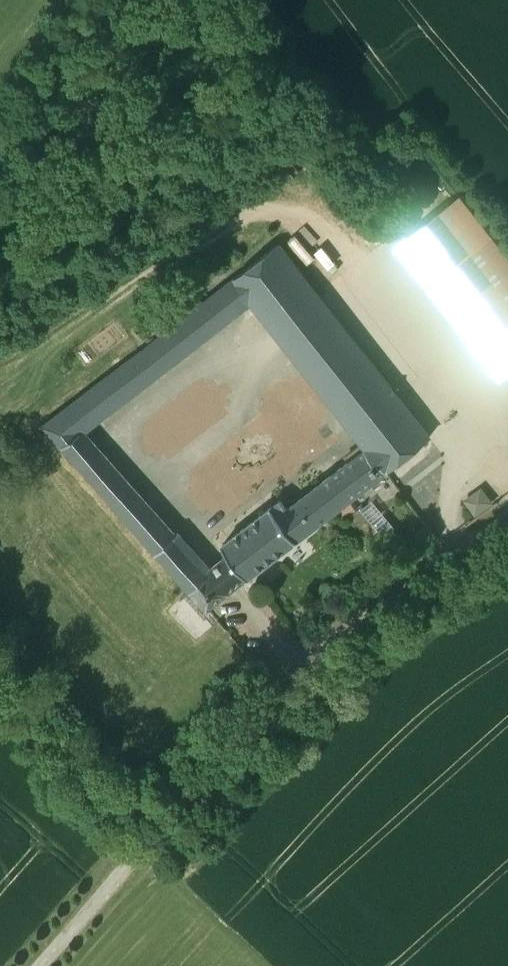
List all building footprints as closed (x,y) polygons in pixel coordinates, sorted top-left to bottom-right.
[(460,188),(390,238),(493,380),(507,370),(507,254),(460,188)] [(436,437),(335,307),(284,246),(239,280),(257,303),(372,449),(391,472),(436,437)] [(239,280),(49,426),(68,448),(88,432),(96,428),(257,303),(239,280)] [(153,398),(158,406),(176,394),(171,386),(153,398)] [(213,571),(88,432),(68,448),(196,593),(217,577),(213,571)] [(219,442),(185,480),(212,504),(246,466),(219,442)] [(372,449),(329,482),(347,506),(355,500),(391,472),(372,449)] [(391,472),(355,500),(366,513),(401,485),(391,472)] [(329,482),(292,511),(284,502),(275,509),(302,541),(347,506),(329,482)] [(275,509),(226,548),(233,555),(213,571),(217,577),(234,595),(302,541),(275,509)] [(486,550),(478,556),(480,560),(488,554),(486,550)] [(234,595),(217,577),(196,593),(212,612),(234,595)]
